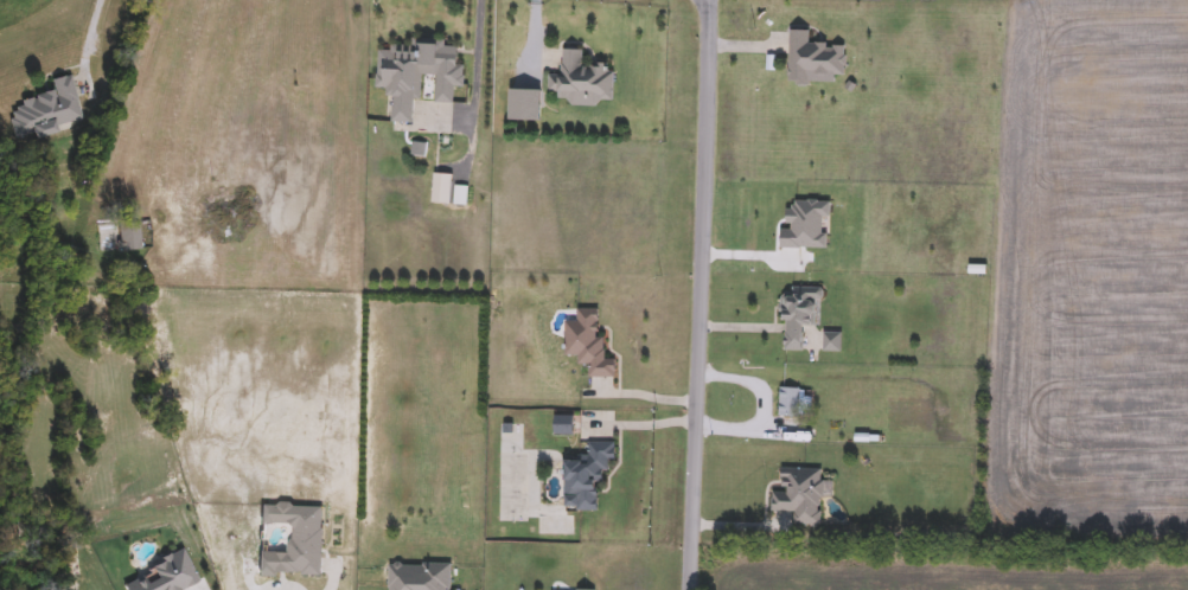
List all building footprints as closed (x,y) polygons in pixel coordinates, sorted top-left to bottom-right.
[(790,31),(810,31),(809,45),(844,45),(843,77),(833,77),(833,84),(788,84),(790,31)] [(415,124),(391,123),(392,90),(375,89),(377,50),(389,50),(389,45),(411,47),(411,38),(445,40),(445,47),(456,47),(455,65),(465,65),(462,89),(453,88),(453,105),(434,104),(436,76),(419,76),(415,124)] [(613,69),(612,103),(548,101),(549,76),(561,76),(562,50),(582,50),(582,68),(613,69)] [(15,141),(6,105),(55,94),(51,81),(70,76),(81,121),(56,127),(57,132),(15,141)] [(539,91),(539,122),(510,122),(510,91),(539,91)] [(449,177),(449,204),(433,204),(433,177),(449,177)] [(141,250),(119,252),(115,219),(138,217),(141,250)] [(784,351),(784,288),(819,288),(818,326),(803,326),(803,351),(784,351)] [(598,309),(598,338),(602,338),(602,360),(614,360),(614,377),(588,377),(588,365),(577,365),(577,355),(564,355),(564,322),(576,322),(576,309),(598,309)] [(839,334),(839,351),(824,351),(824,334),(839,334)] [(779,417),(779,390),(797,390),(797,417),(779,417)] [(569,422),(569,434),(556,434),(556,422),(569,422)] [(564,511),(564,461),(577,461),(577,455),(588,455),(588,443),(614,443),(614,461),(608,461),(608,472),(599,472),(598,511),(564,511)] [(793,525),(793,512),(771,512),(771,493),(781,493),(783,469),(822,469),(820,525),(793,525)] [(263,508),(322,511),(322,581),(262,578),(262,556),(290,557),(290,528),(262,526),(263,508)] [(199,583),(187,589),(124,589),(121,585),(183,551),(199,583)] [(447,565),(447,589),(389,589),(389,565),(447,565)]
